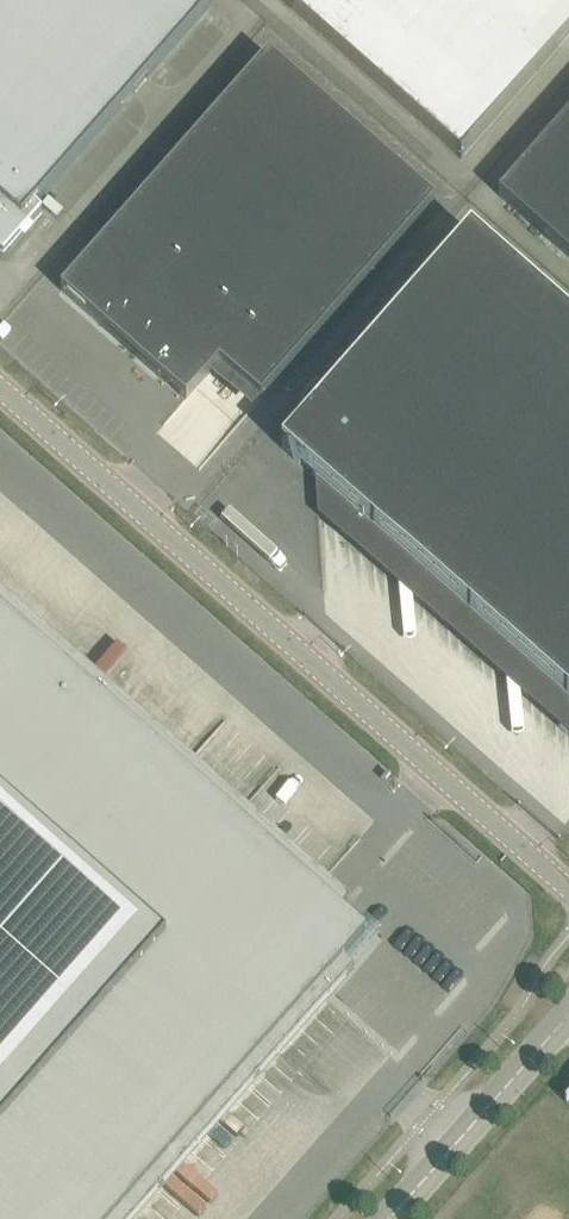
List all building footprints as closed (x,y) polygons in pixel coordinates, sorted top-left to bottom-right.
[(10,249),(42,213),(35,206),(211,6),(204,0),(0,0),(0,253),(3,256),(10,249)] [(461,159),(568,36),(568,0),(281,0),(461,159)] [(435,202),(268,55),(61,290),(186,401),(219,363),(261,399),(435,202)] [(499,195),(520,214),(568,257),(568,115),(499,195)] [(471,233),(282,448),(315,477),(318,515),(568,737),(568,320),(471,233)] [(354,975),(344,966),(367,939),(341,916),(350,906),(0,598),(0,1218),(140,1218),(354,975)]
